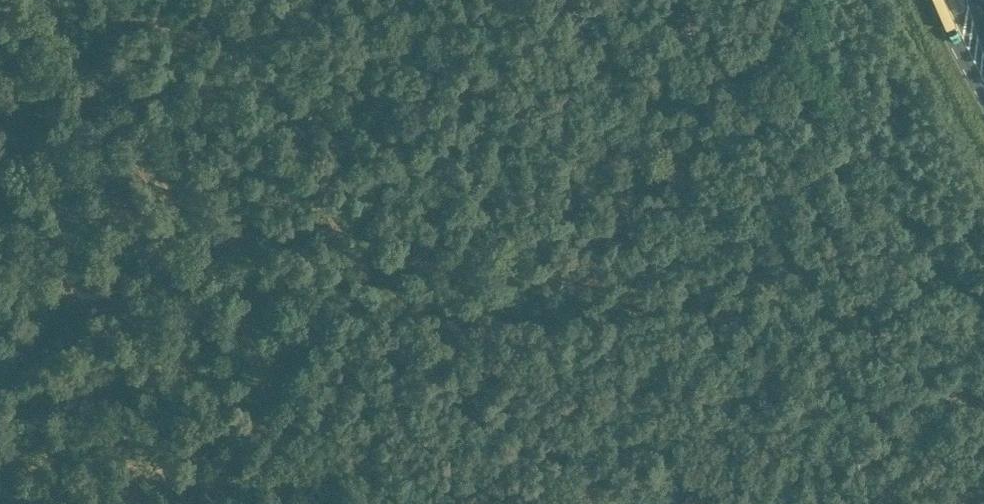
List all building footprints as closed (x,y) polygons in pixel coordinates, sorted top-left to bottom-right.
[(686,503),(726,503),(689,494),(686,503)]
